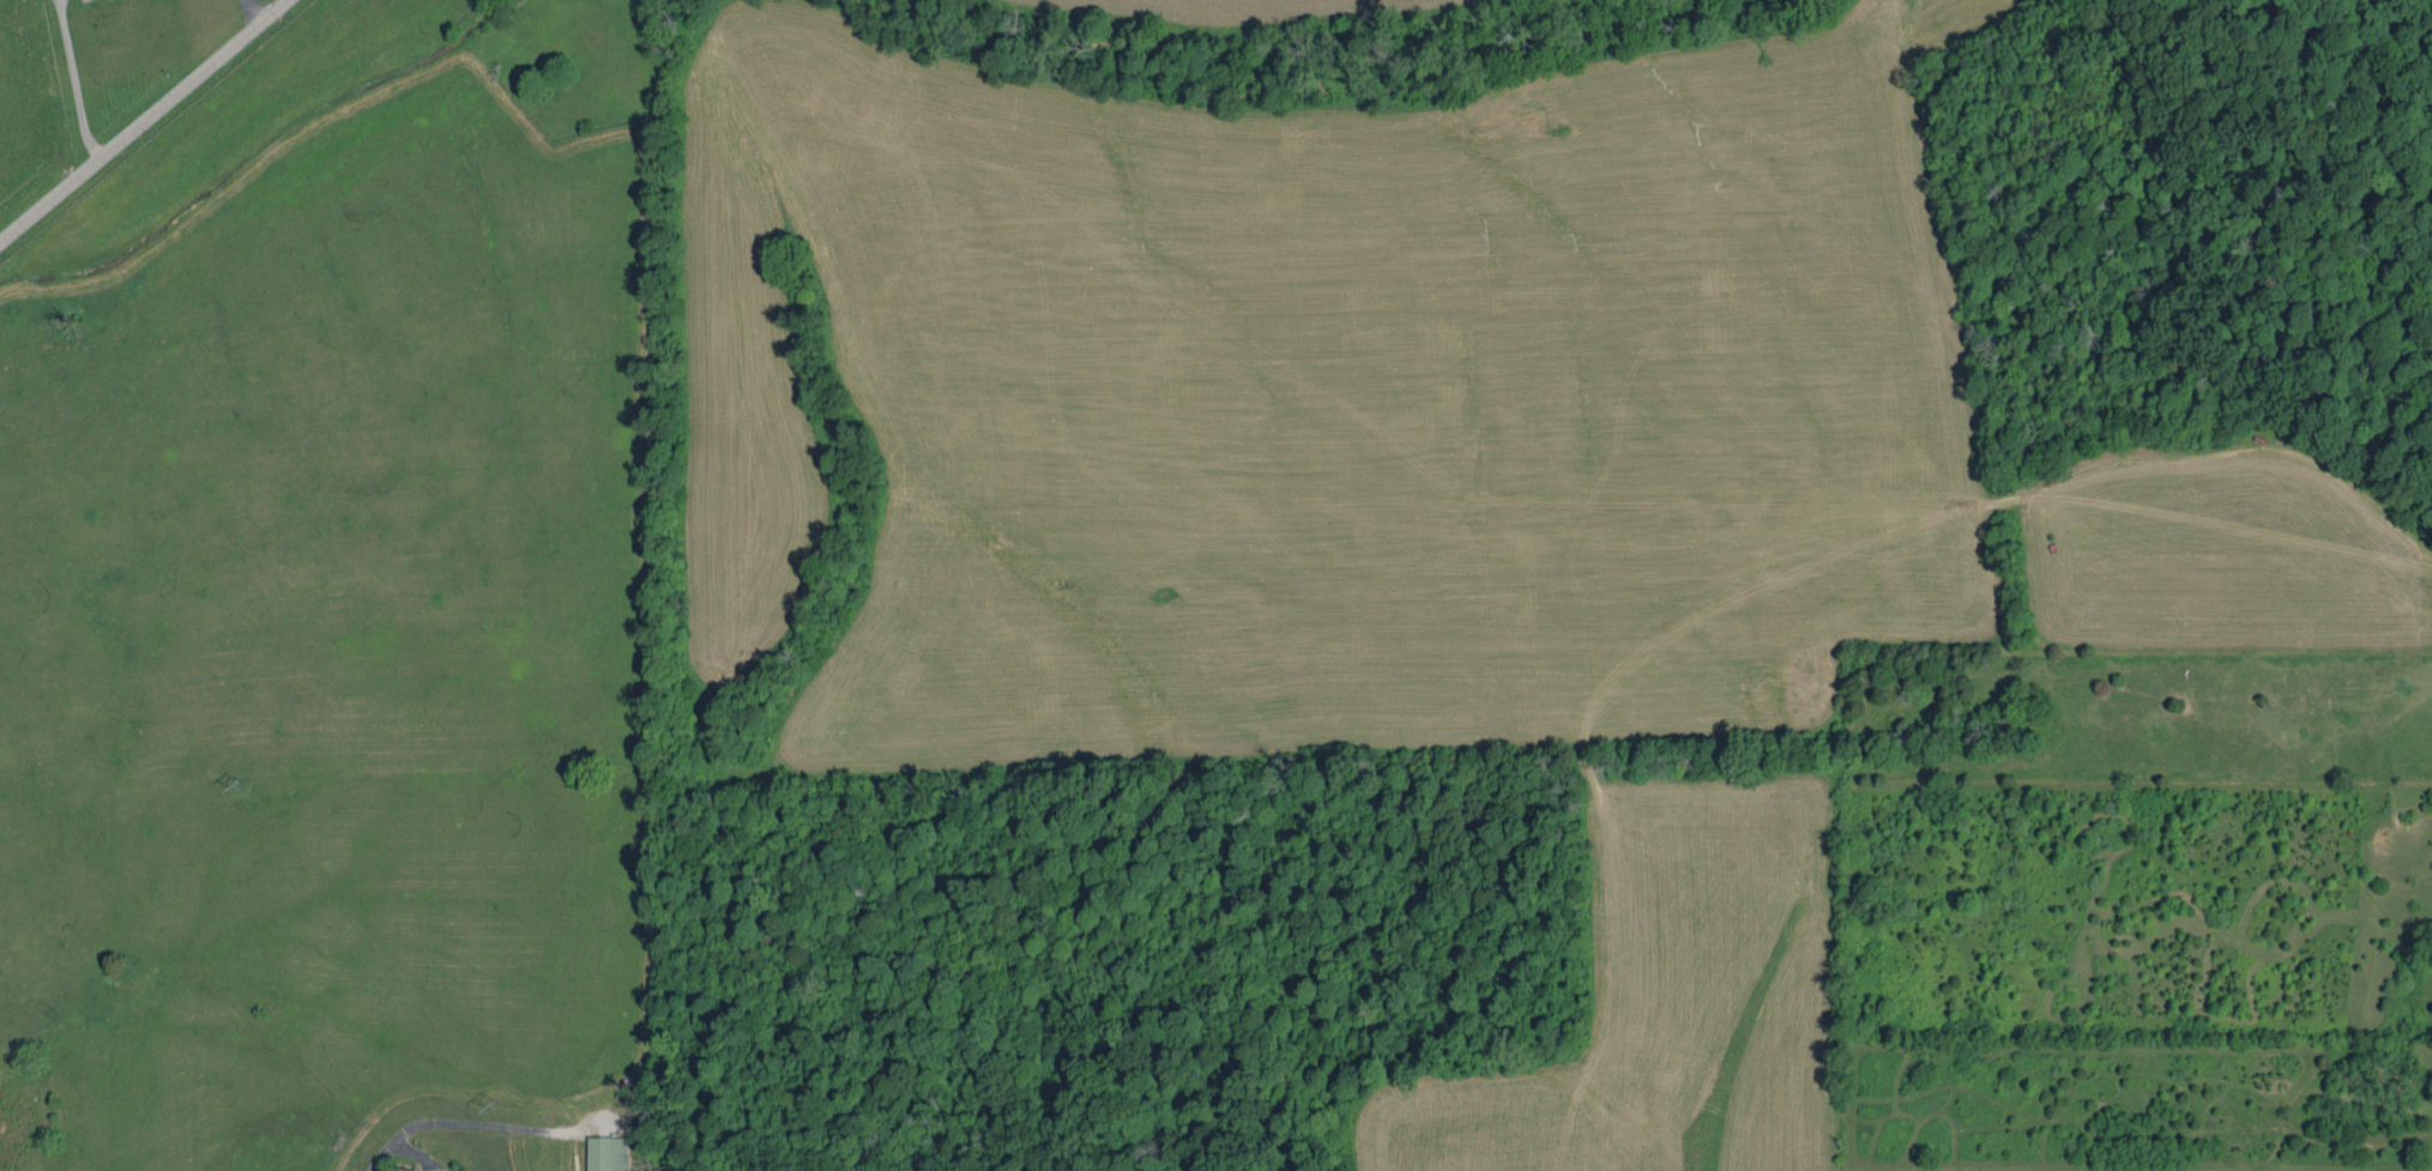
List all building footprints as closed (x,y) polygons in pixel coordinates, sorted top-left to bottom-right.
[(588,1137),(588,1170),(628,1170),(628,1137),(588,1137)]
